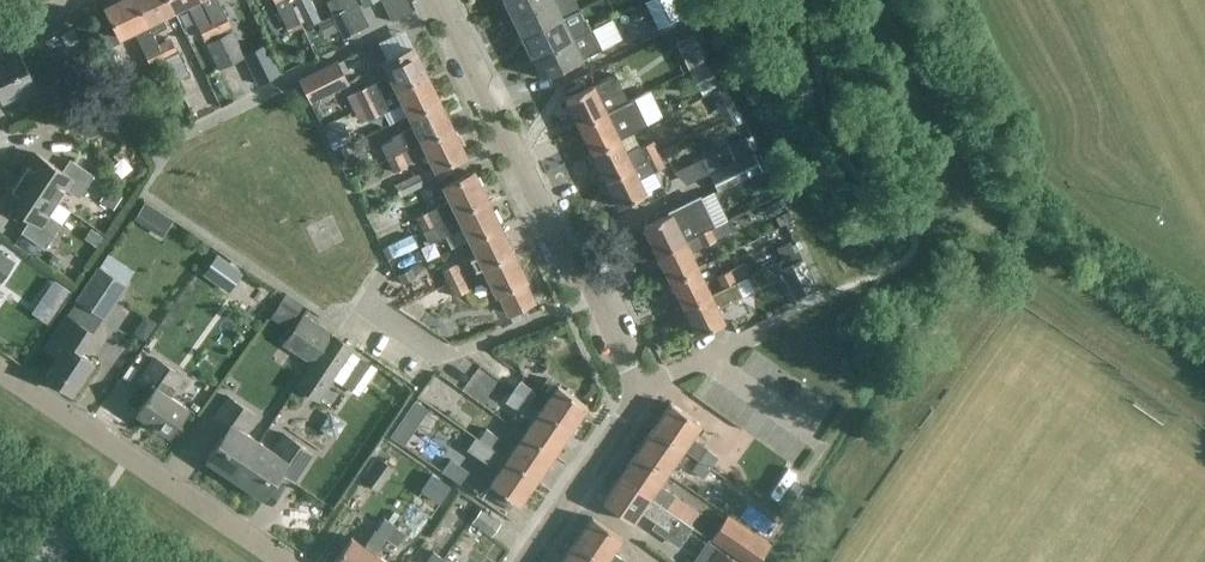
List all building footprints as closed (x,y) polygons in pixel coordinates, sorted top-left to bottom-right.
[(163,68),(168,80),(174,77),(137,0),(114,0),(106,4),(110,13),(95,20),(107,45),(122,38),(120,34),(133,28),(150,63),(151,63),(155,72),(163,68)] [(153,32),(166,26),(161,14),(174,8),(170,0),(137,0),(174,77),(187,72),(178,50),(171,35),(157,42),(153,32)] [(174,8),(186,2),(198,25),(204,37),(217,31),(202,0),(170,0),(174,8)] [(217,31),(231,24),(224,9),(222,10),(218,0),(202,0),(217,31)] [(280,11),(289,30),(301,25),(290,0),(275,0),(276,2),(280,11)] [(305,25),(320,18),(311,0),(293,0),(305,25)] [(392,18),(409,10),(404,0),(383,0),(392,18)] [(507,6),(509,8),(512,15),(540,1),(542,0),(504,0),(507,6)] [(540,1),(512,15),(521,35),(562,14),(562,15),(579,6),(576,0),(542,0),(540,1)] [(642,0),(655,26),(679,15),(672,0),(642,0)] [(521,35),(531,55),(572,35),(589,26),(585,19),(580,7),(579,6),(562,15),(562,14),(521,35)] [(595,40),(589,42),(584,30),(589,27),(589,26),(572,35),(531,55),(541,76),(599,48),(595,40)] [(232,28),(219,34),(232,61),(246,55),(244,51),(232,28)] [(675,40),(686,65),(704,57),(692,31),(675,40)] [(219,67),(232,61),(219,34),(206,41),(219,67)] [(265,40),(244,51),(246,55),(259,82),(280,71),(265,40)] [(28,66),(23,56),(32,52),(28,43),(0,56),(0,79),(28,66)] [(354,90),(361,104),(426,73),(413,45),(383,60),(389,73),(354,90)] [(300,78),(310,100),(349,81),(338,59),(300,78)] [(689,71),(702,95),(720,86),(707,61),(689,71)] [(28,66),(0,79),(0,98),(1,101),(46,81),(42,72),(33,77),(28,66)] [(402,100),(409,114),(439,99),(426,73),(361,104),(367,117),(402,100)] [(565,96),(578,123),(627,99),(615,73),(593,83),(565,96)] [(631,96),(627,99),(578,123),(591,149),(618,136),(619,137),(646,123),(638,109),(631,96)] [(380,143),(387,157),(452,126),(439,99),(409,114),(415,126),(380,143)] [(142,113),(151,131),(165,124),(156,106),(142,113)] [(465,153),(452,126),(387,157),(393,170),(407,163),(407,162),(428,152),(435,167),(465,153)] [(710,171),(711,173),(759,150),(751,133),(746,136),(745,134),(726,143),(735,160),(710,171)] [(626,150),(619,137),(618,136),(591,149),(604,177),(657,152),(651,139),(640,145),(639,143),(626,150)] [(119,147),(106,157),(117,171),(130,161),(119,147)] [(718,191),(752,174),(760,190),(775,182),(759,150),(711,173),(718,191)] [(35,151),(19,175),(55,199),(64,187),(78,196),(93,173),(69,157),(61,169),(35,151)] [(664,163),(658,151),(657,152),(604,177),(618,205),(646,191),(638,176),(664,163)] [(686,182),(708,171),(701,156),(672,171),(686,182)] [(429,208),(415,215),(405,220),(411,233),(421,228),(422,229),(486,197),(473,170),(443,184),(450,198),(429,208)] [(418,171),(394,182),(400,194),(424,183),(418,171)] [(19,175),(3,199),(29,216),(20,230),(44,246),(61,221),(47,211),(55,199),(19,175)] [(122,194),(108,185),(99,198),(113,207),(122,194)] [(643,225),(657,252),(709,226),(714,224),(699,195),(669,210),(669,212),(643,225)] [(462,223),(470,238),(499,224),(486,197),(422,229),(428,242),(442,235),(442,233),(462,223)] [(161,213),(143,201),(135,213),(152,226),(161,213)] [(657,252),(670,279),(697,265),(690,251),(715,239),(715,238),(734,229),(729,217),(714,224),(709,226),(657,252)] [(470,238),(483,265),(512,251),(499,224),(470,238)] [(103,234),(91,226),(84,236),(96,244),(103,234)] [(763,229),(740,239),(748,257),(771,248),(763,229)] [(790,239),(775,247),(781,258),(796,250),(790,239)] [(14,259),(0,250),(0,279),(14,259)] [(525,277),(512,251),(483,265),(496,292),(498,291),(509,313),(534,301),(523,279),(525,277)] [(776,260),(793,297),(810,290),(793,253),(776,260)] [(240,273),(214,254),(202,271),(228,290),(240,273)] [(440,268),(447,282),(463,275),(456,260),(440,268)] [(670,279),(683,306),(736,279),(750,273),(744,260),(716,274),(722,286),(710,292),(697,265),(670,279)] [(103,314),(124,282),(98,265),(77,297),(103,314)] [(469,287),(463,275),(447,282),(416,298),(424,312),(454,296),(453,294),(469,287)] [(736,279),(683,306),(696,333),(724,320),(717,306),(743,294),(736,279)] [(287,327),(295,314),(277,302),(268,315),(287,327)] [(446,332),(452,318),(438,311),(431,325),(446,332)] [(79,349),(90,333),(92,330),(66,313),(44,346),(57,355),(45,374),(71,391),(93,358),(79,349)] [(303,313),(290,333),(318,351),(331,331),(303,313)] [(349,343),(331,331),(318,351),(296,383),(314,395),(349,343)] [(363,355),(342,381),(352,389),(373,363),(363,355)] [(154,356),(137,381),(150,390),(136,412),(168,433),(187,405),(169,393),(182,374),(154,356)] [(425,392),(439,379),(429,369),(415,381),(425,392)] [(548,396),(540,408),(570,428),(587,404),(547,376),(538,389),(548,396)] [(519,378),(512,389),(525,397),(524,399),(528,402),(535,392),(531,388),(532,386),(519,378)] [(437,420),(453,430),(468,408),(437,387),(429,398),(445,409),(437,420)] [(517,408),(524,399),(525,397),(512,389),(505,400),(517,408)] [(206,458),(234,477),(259,440),(246,431),(257,414),(227,394),(208,423),(223,433),(206,458)] [(669,400),(651,426),(709,465),(717,454),(690,435),(699,421),(669,400)] [(540,408),(523,432),(553,453),(570,428),(540,408)] [(486,426),(479,437),(536,477),(553,453),(523,432),(507,456),(492,445),(499,435),(486,426)] [(651,426),(634,450),(664,471),(681,447),(696,457),(689,467),(702,476),(709,465),(651,426)] [(272,448),(259,440),(234,477),(262,496),(279,470),(294,480),(313,451),(283,431),(272,448)] [(479,437),(471,448),(499,467),(489,481),(519,502),(536,477),(479,437)] [(449,473),(460,457),(442,444),(431,461),(449,473)] [(697,508),(657,481),(664,471),(634,450),(617,475),(687,523),(697,508)] [(379,456),(364,478),(378,489),(394,466),(379,456)] [(631,519),(638,509),(681,539),(690,525),(687,523),(617,475),(601,498),(631,519)] [(501,522),(480,507),(471,520),(491,535),(501,522)] [(747,561),(755,561),(768,541),(726,511),(718,523),(710,537),(747,561)] [(574,538),(608,561),(631,561),(611,548),(621,534),(591,513),(574,538)] [(376,529),(386,536),(394,524),(384,517),(376,529)] [(386,536),(397,544),(405,531),(394,524),(386,536)] [(381,545),(368,537),(364,544),(351,535),(333,561),(369,561),(381,545)] [(558,561),(608,561),(574,538),(558,561)] [(703,561),(742,561),(716,544),(703,561)] [(388,560),(376,552),(381,545),(369,561),(401,561),(391,555),(388,560)] [(443,556),(432,549),(424,561),(439,561),(443,556)] [(458,559),(447,551),(443,556),(439,561),(456,561),(458,559)]
